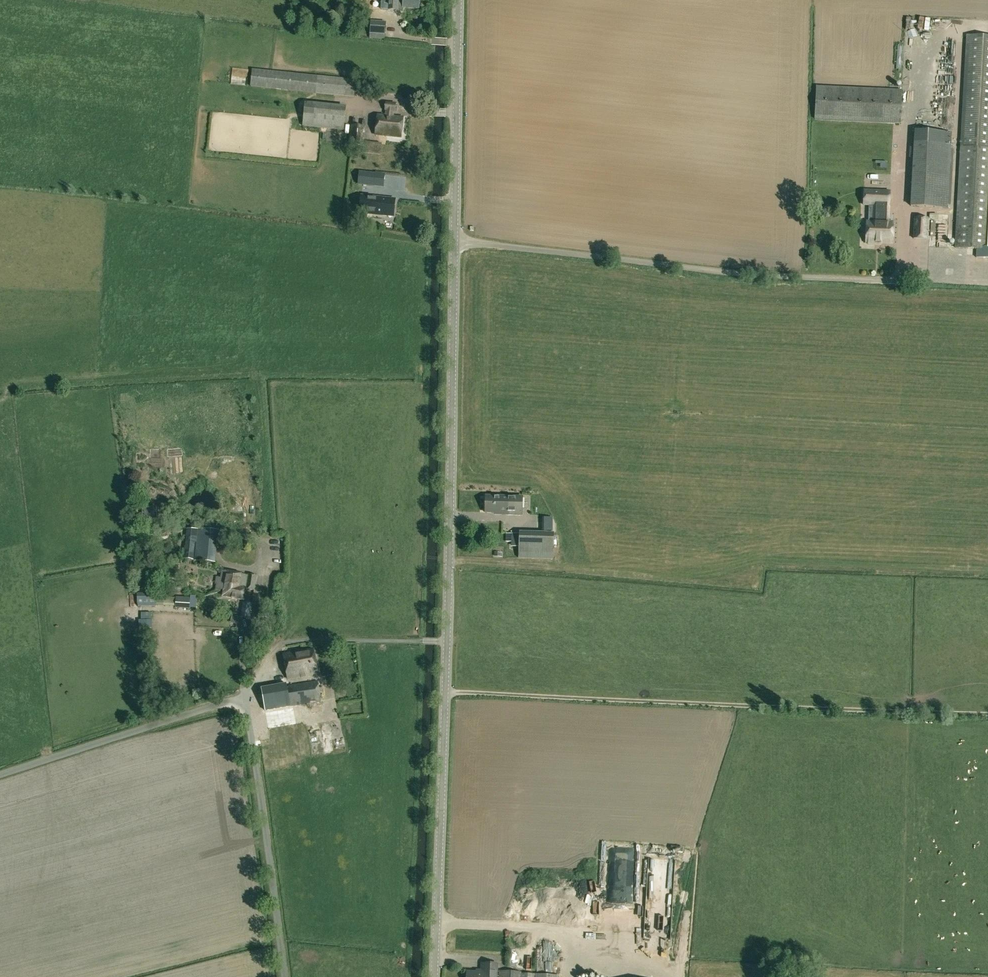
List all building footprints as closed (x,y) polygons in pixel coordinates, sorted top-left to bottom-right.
[(387,10),(403,11),(403,8),(418,9),(419,0),(388,0),(387,10)] [(325,22),(337,23),(339,13),(327,11),(325,22)] [(370,21),(370,25),(359,25),(358,31),(369,32),(369,38),(385,39),(386,22),(370,21)] [(954,248),(975,249),(975,258),(982,258),(987,258),(987,248),(987,245),(987,37),(967,35),(960,145),(954,248)] [(236,63),(236,77),(251,78),(251,63),(236,63)] [(354,97),(356,79),(252,69),(250,86),(354,97)] [(960,91),(960,80),(941,79),(941,90),(960,91)] [(816,86),(814,120),(900,124),(902,89),(816,86)] [(346,106),(304,102),(302,126),(344,130),(346,106)] [(385,110),(396,112),(396,103),(386,102),(385,110)] [(401,137),(403,118),(378,115),(376,134),(401,137)] [(363,146),(362,152),(380,154),(382,143),(364,141),(365,127),(352,125),(349,144),(363,146)] [(914,143),(911,206),(947,208),(952,133),(941,132),(915,131),(914,143)] [(362,187),(374,188),(376,172),(364,171),(362,187)] [(864,190),(863,205),(873,206),(872,221),(867,221),(866,243),(868,243),(868,245),(875,245),(875,243),(892,243),(893,222),(889,222),(890,191),(864,190)] [(372,197),(370,213),(393,216),(395,200),(372,197)] [(915,218),(913,239),(926,240),(928,219),(915,218)] [(485,512),(499,513),(498,514),(509,514),(509,497),(485,496),(485,512)] [(151,527),(150,502),(142,503),(143,527),(151,527)] [(197,531),(186,529),(185,541),(181,541),(180,549),(184,550),(183,557),(194,558),(197,531)] [(215,563),(219,531),(198,529),(194,561),(215,563)] [(554,533),(520,532),(518,559),(553,560),(554,533)] [(218,589),(225,591),(225,590),(226,585),(234,587),(235,582),(240,583),(248,584),(250,576),(222,570),(218,589)] [(248,585),(248,584),(240,583),(235,582),(234,587),(226,585),(225,590),(225,591),(223,596),(244,600),(246,590),(255,592),(256,587),(248,585)] [(156,594),(138,594),(138,606),(156,606),(156,594)] [(190,598),(175,597),(164,596),(163,606),(175,606),(175,608),(190,609),(190,598)] [(243,602),(240,617),(249,619),(252,603),(243,602)] [(283,654),(288,679),(318,673),(313,649),(283,654)] [(318,680),(287,685),(287,683),(260,688),(264,711),(321,701),(318,680)] [(314,745),(328,742),(323,715),(309,718),(314,745)] [(615,902),(535,902),(535,918),(615,918),(615,902)] [(498,964),(482,963),(481,973),(467,972),(466,976),(497,976),(498,964)]
